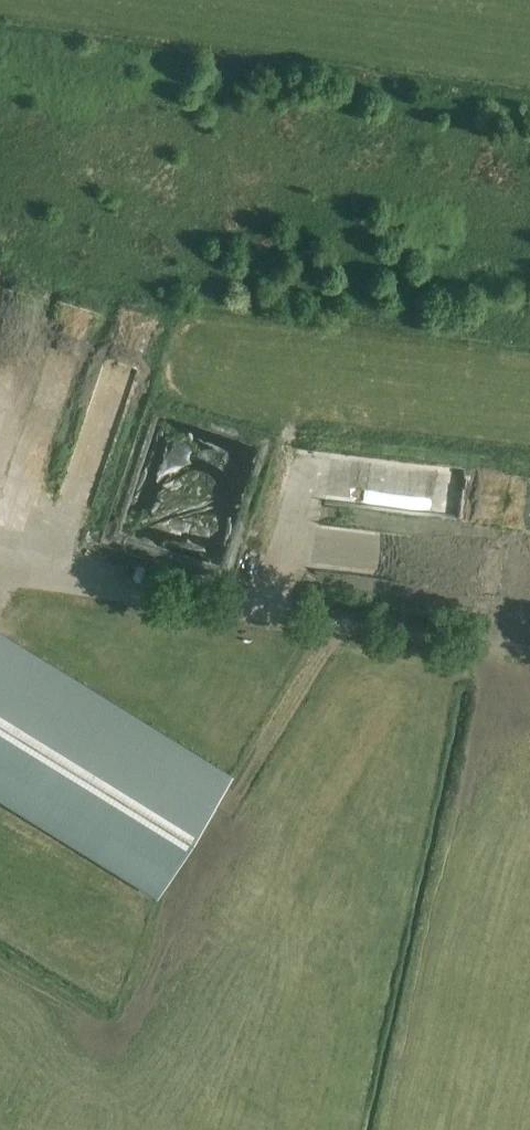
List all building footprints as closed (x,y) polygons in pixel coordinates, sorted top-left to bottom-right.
[(159,892),(230,778),(0,636),(0,794),(159,892)]
